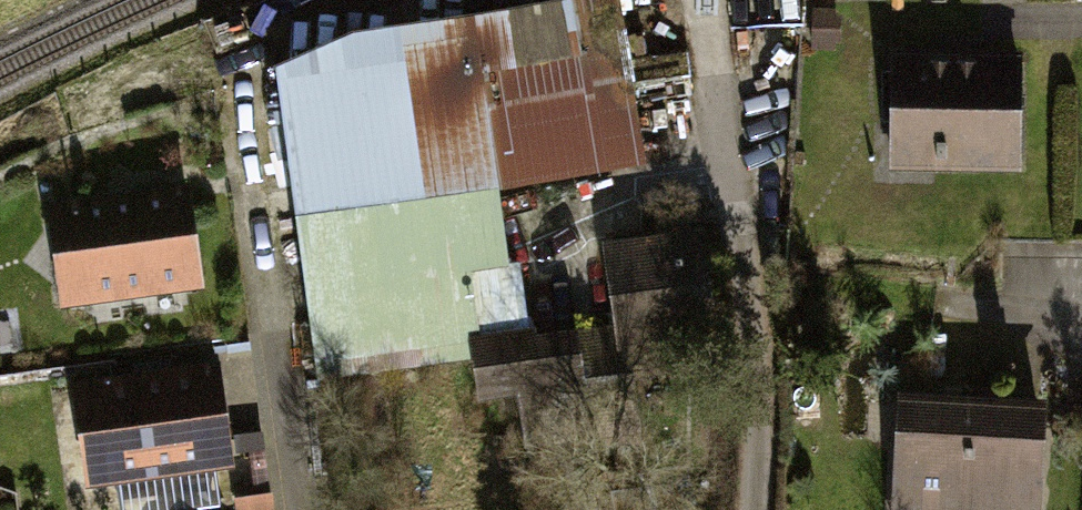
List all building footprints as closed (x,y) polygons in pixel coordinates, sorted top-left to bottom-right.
[(271,62),(318,358),(531,324),(510,189),(626,171),(607,53),(600,10),(271,62)] [(888,65),(884,190),(941,192),(941,176),(1024,179),(1028,70),(888,65)] [(54,214),(63,308),(194,296),(185,202),(54,214)] [(701,229),(597,244),(619,384),(722,370),(701,229)] [(594,338),(475,346),(479,402),(598,394),(594,338)] [(213,368),(77,380),(88,491),(224,479),(213,368)] [(901,406),(895,509),(1041,509),(1048,411),(901,406)]
